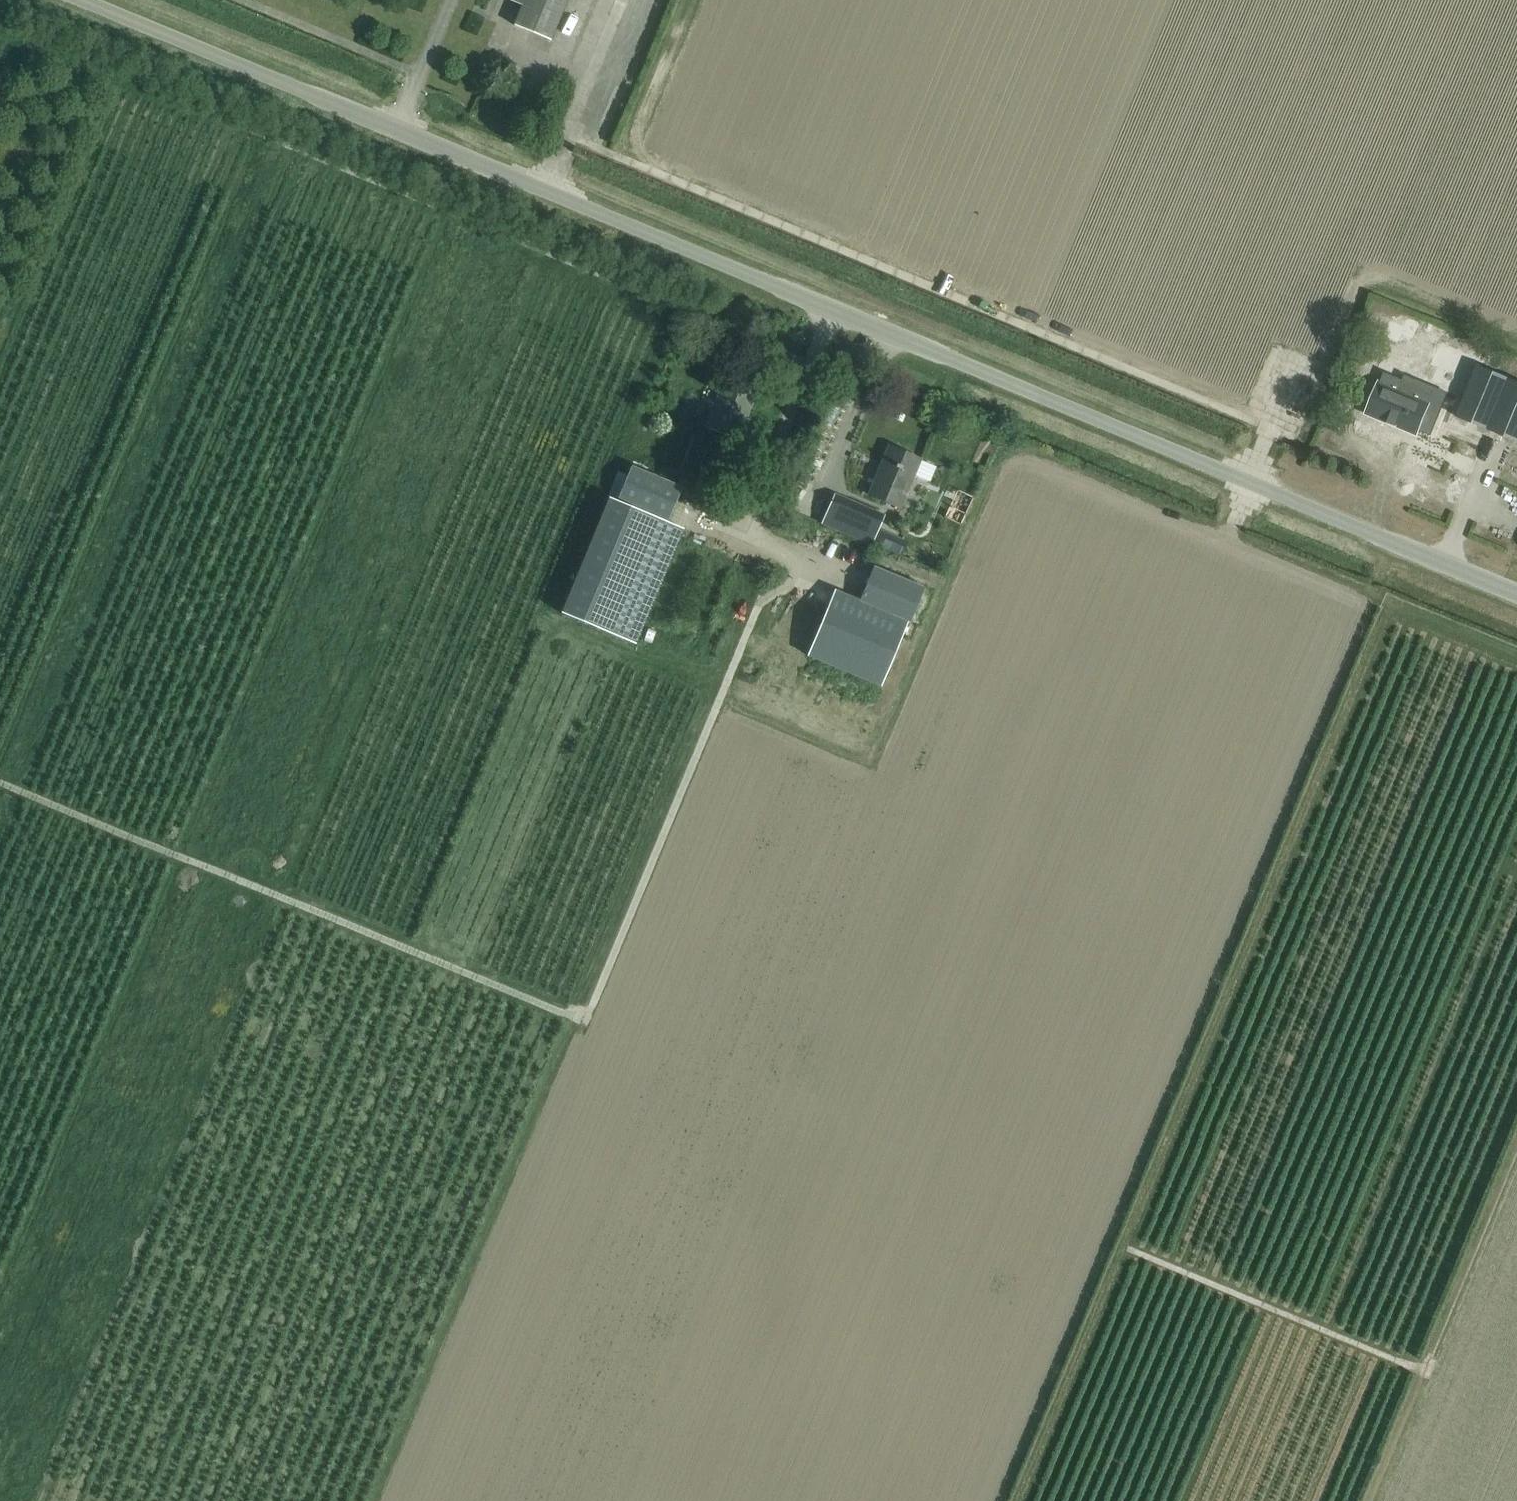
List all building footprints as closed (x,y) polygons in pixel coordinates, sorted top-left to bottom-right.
[(565,0),(508,0),(521,6),(513,25),(549,40),(565,0)] [(1477,366),(1456,416),(1516,442),(1516,382),(1477,366)] [(1379,381),(1365,414),(1414,435),(1421,418),(1428,421),(1439,395),(1384,372),(1379,382),(1379,381)] [(736,440),(756,391),(723,378),(703,426),(736,440)] [(900,508),(920,459),(887,445),(867,494),(900,508)] [(681,487),(630,466),(615,501),(666,522),(681,487)] [(782,481),(779,493),(796,497),(799,485),(782,481)] [(608,498),(560,613),(635,644),(683,529),(666,522),(615,501),(608,498)] [(858,601),(908,621),(910,622),(924,587),(872,566),(858,601)] [(881,688),(908,621),(858,601),(833,591),(806,658),(881,688)] [(1075,1215),(1082,1198),(1072,1194),(1065,1211),(1075,1215)]
